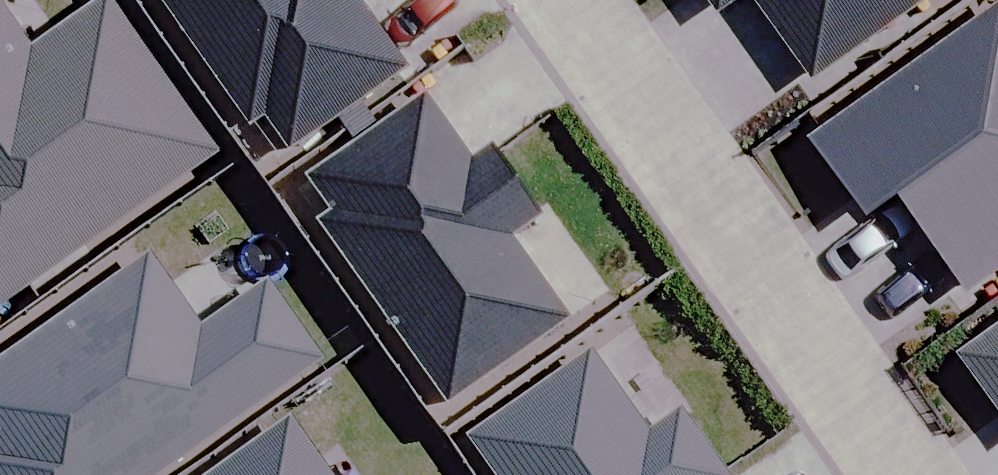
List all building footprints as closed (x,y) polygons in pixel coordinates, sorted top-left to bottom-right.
[(214,151),(106,0),(100,0),(28,51),(0,13),(0,303),(214,151)] [(244,125),(259,114),(284,150),(398,68),(349,0),(154,0),(244,125)] [(713,11),(729,0),(705,0),(713,11)] [(806,81),(919,0),(748,0),(806,81)] [(960,295),(997,268),(997,9),(809,144),(859,214),(888,194),(960,295)] [(419,95),(302,178),(329,216),(316,225),(444,404),(566,317),(508,235),(533,217),(486,151),(468,164),(419,95)] [(0,358),(0,474),(153,474),(316,359),(261,284),(194,331),(141,258),(0,358)] [(958,356),(997,411),(997,327),(958,356)] [(586,355),(469,439),(495,474),(721,474),(677,413),(644,436),(586,355)] [(285,423),(212,474),(322,474),(285,423)]
